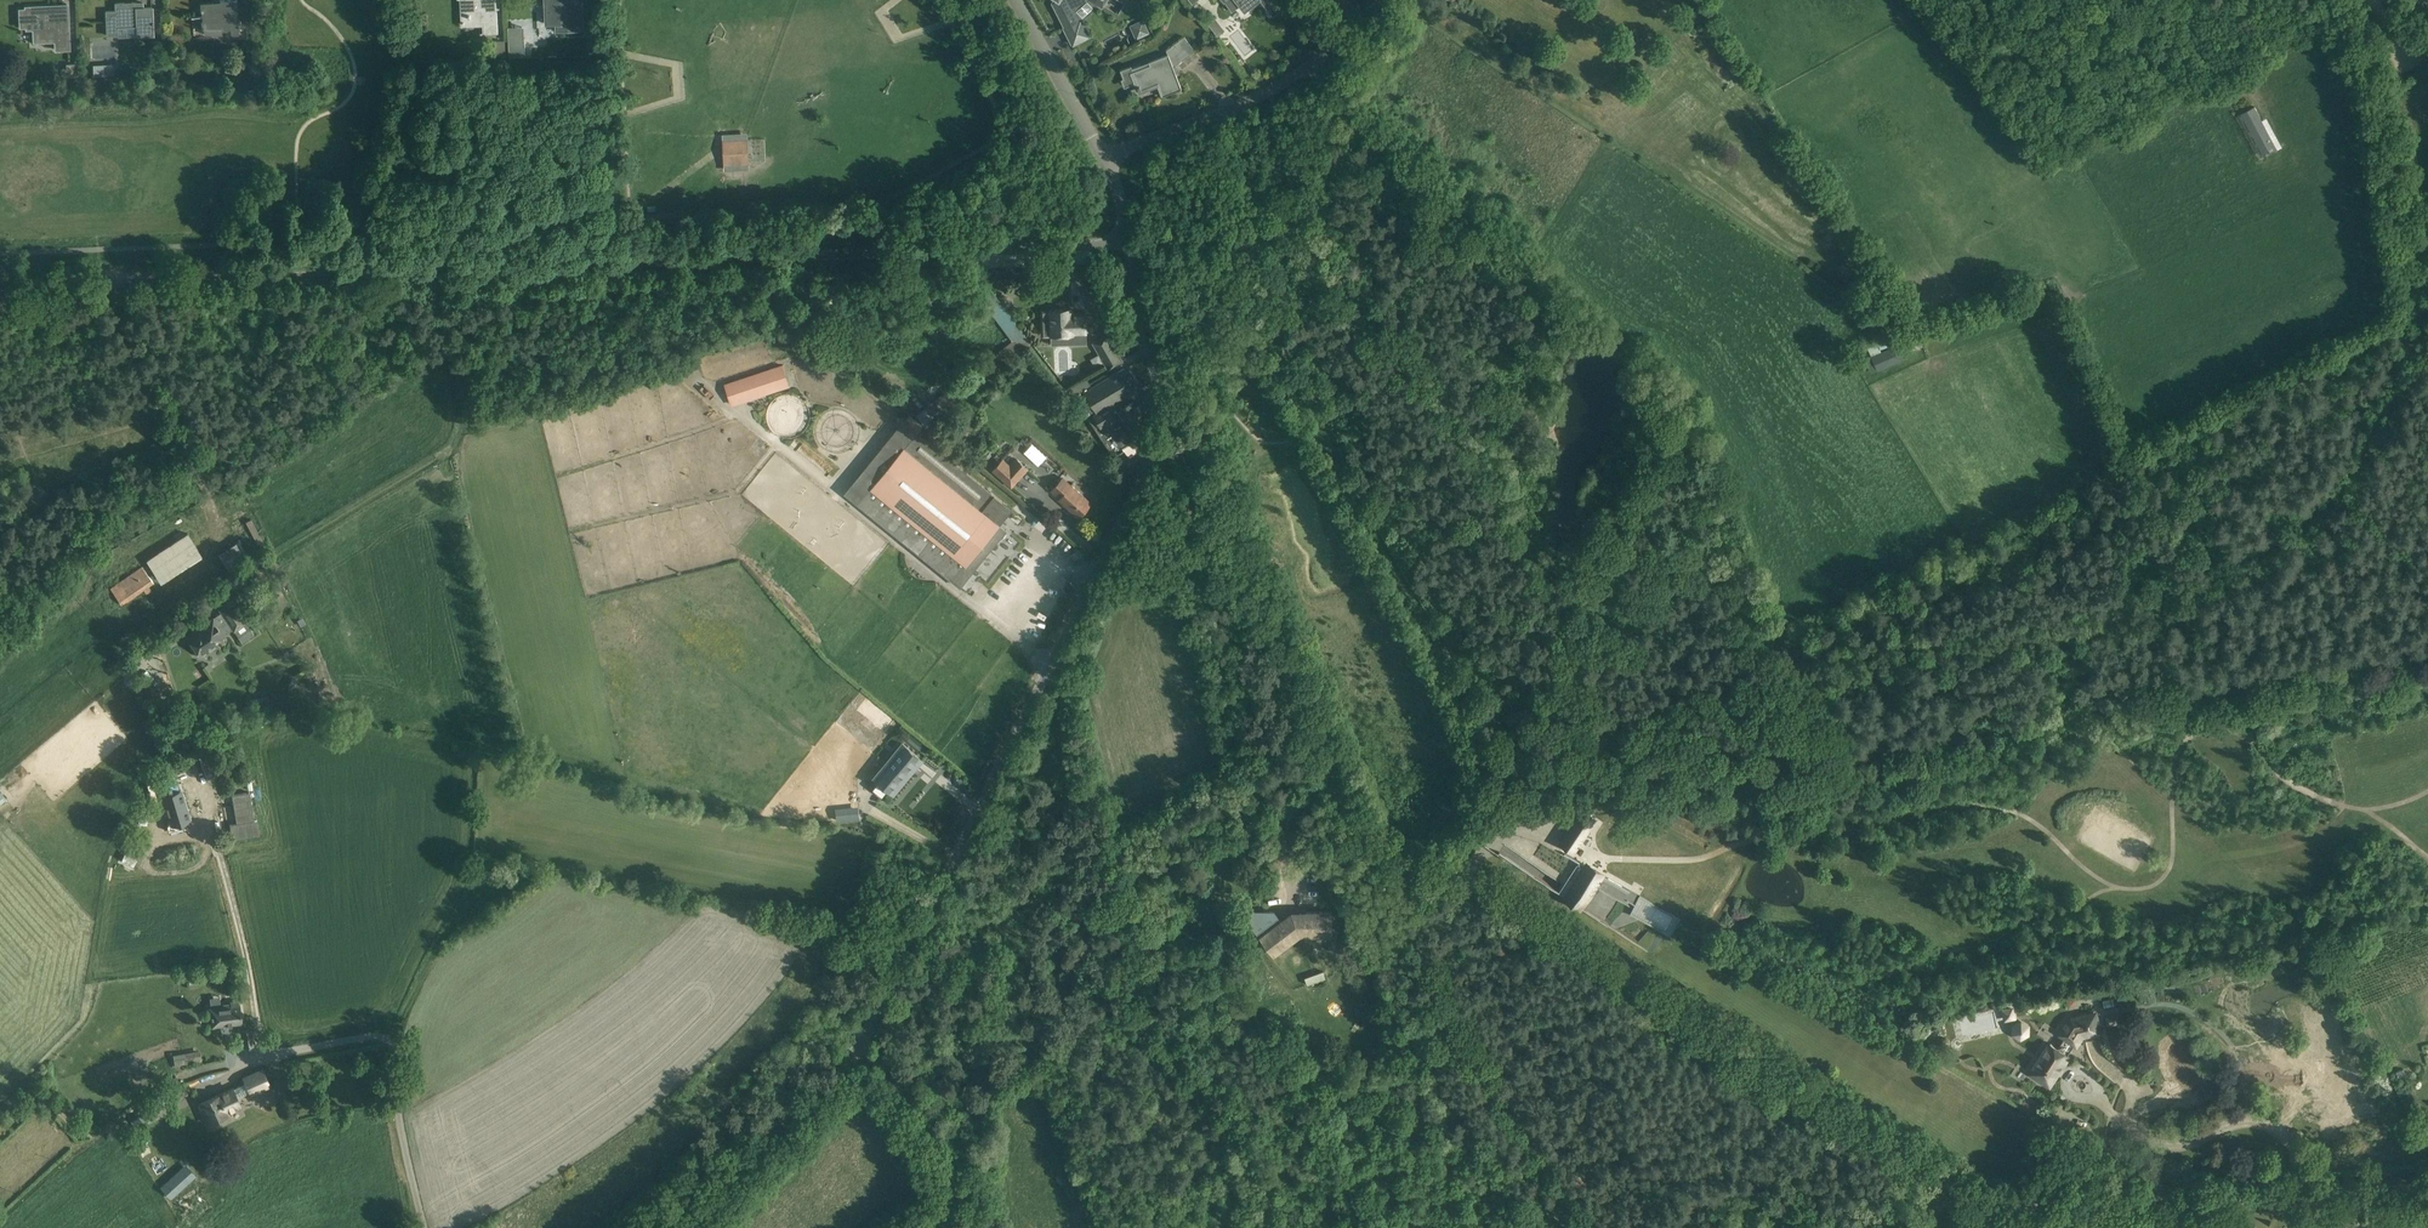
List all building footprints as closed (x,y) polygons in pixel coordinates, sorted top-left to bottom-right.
[(201,5),(203,22),(201,22),(202,29),(204,29),(205,34),(222,34),(222,29),(231,28),(231,33),(238,33),(238,27),(247,26),(247,13),(237,13),(236,0),(220,0),(220,5),(213,5),(213,3),(201,5)] [(460,7),(461,19),(461,23),(482,22),(483,35),(498,34),(497,8),(496,0),(460,0),(460,7)] [(557,31),(583,30),(581,0),(545,0),(546,24),(557,24),(557,31)] [(1053,3),(1065,27),(1064,28),(1073,45),(1090,36),(1081,19),(1079,21),(1072,9),(1081,4),(1084,0),(1054,0),(1053,3)] [(1232,11),(1239,5),(1243,10),(1255,0),(1224,0),(1232,11)] [(1273,16),(1283,8),(1276,0),(1260,0),(1273,16)] [(116,11),(106,11),(107,35),(117,34),(116,26),(136,25),(137,37),(153,36),(152,19),(152,7),(136,8),(136,2),(115,3),(116,11)] [(26,9),(19,10),(20,27),(27,26),(27,29),(34,29),(35,42),(56,41),(56,49),(69,48),(67,6),(52,6),(41,7),(26,7),(26,9)] [(1148,32),(1143,21),(1131,26),(1136,38),(1148,32)] [(1277,26),(1283,42),(1295,37),(1289,21),(1277,26)] [(523,49),(523,37),(509,38),(510,55),(524,55),(523,49)] [(1185,37),(1172,46),(1183,60),(1195,51),(1185,37)] [(505,40),(494,41),(494,55),(506,54),(505,40)] [(1131,66),(1120,70),(1123,78),(1121,79),(1124,87),(1136,82),(1138,86),(1137,86),(1139,91),(1157,84),(1161,96),(1181,89),(1177,78),(1169,54),(1168,55),(1148,62),(1132,68),(1131,66)] [(78,76),(77,63),(66,64),(66,68),(61,68),(61,76),(78,76)] [(2277,149),(2255,107),(2242,113),(2264,156),(2277,149)] [(723,140),(724,165),(748,163),(747,139),(723,140)] [(1000,299),(1000,300),(1000,301),(1004,306),(1005,307),(1006,307),(1007,307),(1008,307),(1011,305),(1012,304),(1012,303),(1012,302),(1012,301),(1008,296),(1007,295),(1006,294),(1005,294),(1004,294),(1003,295),(1001,296),(1000,297),(1000,299)] [(1065,315),(1065,309),(1050,310),(1051,335),(1063,335),(1063,333),(1086,332),(1085,314),(1065,315)] [(1101,356),(1114,348),(1107,335),(1093,343),(1101,356)] [(924,408),(916,415),(926,428),(1032,343),(1011,342),(985,363),(983,361),(982,362),(924,408)] [(1903,359),(1897,345),(1872,355),(1877,369),(1903,359)] [(1122,361),(1114,348),(1101,356),(1109,369),(1122,361)] [(789,386),(781,364),(725,383),(732,406),(789,386)] [(1107,378),(1082,393),(1094,413),(1089,416),(1095,426),(1106,445),(1111,453),(1112,453),(1118,449),(1120,447),(1120,448),(1151,430),(1148,426),(1149,425),(1135,401),(1140,398),(1135,390),(1137,383),(1130,370),(1129,370),(1123,369),(1117,372),(1107,378)] [(969,419),(964,414),(959,419),(965,424),(969,419)] [(966,580),(1006,531),(999,525),(1012,509),(917,432),(905,447),(897,440),(863,481),(877,493),(864,509),(945,574),(951,567),(966,580)] [(1038,464),(1047,455),(1032,441),(1023,451),(1038,464)] [(1029,468),(1016,458),(1010,465),(1003,458),(992,470),(1011,488),(1029,468)] [(1092,503),(1063,478),(1051,491),(1059,498),(1057,500),(1078,518),(1092,503)] [(251,518),(245,520),(258,547),(264,544),(251,518)] [(193,539),(188,532),(182,536),(147,561),(156,576),(160,573),(163,577),(202,552),(193,539)] [(250,556),(239,540),(218,554),(229,570),(250,556)] [(1204,570),(1197,557),(1186,563),(1194,576),(1204,570)] [(154,582),(142,566),(110,588),(121,604),(144,589),(147,594),(152,590),(149,586),(154,582)] [(280,594),(277,587),(269,591),(278,607),(283,603),(280,594)] [(221,613),(186,636),(199,654),(201,658),(216,647),(214,644),(227,636),(225,633),(232,629),(234,631),(235,631),(238,636),(250,628),(247,623),(248,622),(232,599),(218,608),(221,613)] [(1032,636),(1044,622),(1030,611),(1018,625),(1032,636)] [(891,767),(879,781),(885,786),(894,793),(912,771),(909,769),(918,757),(922,760),(902,743),(886,763),(891,767)] [(249,792),(232,795),(236,823),(229,824),(232,839),(260,834),(257,820),(254,820),(249,792)] [(182,794),(163,800),(171,828),(190,822),(182,794)] [(859,811),(836,812),(836,821),(860,819),(859,811)] [(1574,851),(1584,837),(1578,833),(1584,825),(1589,828),(1595,820),(1582,811),(1560,842),(1574,851)] [(1553,877),(1549,882),(1547,885),(1561,894),(1578,905),(1592,884),(1625,903),(1627,900),(1634,905),(1630,912),(1669,934),(1679,917),(1626,887),(1541,839),(1527,860),(1553,877)] [(1316,861),(1303,861),(1303,870),(1317,870),(1316,861)] [(1280,922),(1273,912),(1249,913),(1250,922),(1269,948),(1273,953),(1286,944),(1296,936),(1299,934),(1302,934),(1315,933),(1331,933),(1331,926),(1330,912),(1305,913),(1292,913),(1280,922)] [(2358,929),(2341,936),(2346,949),(2363,942),(2358,929)] [(2335,940),(2324,944),(2327,951),(2338,947),(2335,940)] [(1323,971),(1304,978),(1307,985),(1325,978),(1323,971)] [(238,1004),(238,1000),(230,1001),(231,1005),(209,1008),(211,1027),(242,1023),(240,1004),(238,1004)] [(2010,1012),(2002,1014),(2004,1022),(2013,1020),(2010,1012)] [(2099,1031),(2096,1013),(2072,1018),(2061,1034),(2065,1036),(2058,1048),(2051,1043),(2031,1073),(2050,1085),(2069,1055),(2068,1054),(2075,1043),(2077,1044),(2083,1034),(2099,1031)] [(2119,1022),(2117,1015),(2106,1017),(2108,1024),(2119,1022)] [(2032,1035),(2025,1018),(2010,1024),(2017,1041),(2032,1035)] [(254,1046),(251,1029),(242,1030),(244,1047),(254,1046)] [(202,1036),(204,1051),(227,1049),(225,1033),(202,1036)] [(1311,1049),(1309,1040),(1298,1043),(1300,1052),(1311,1049)] [(1962,1043),(1959,1040),(1954,1040),(1951,1043),(1951,1048),(1954,1051),(1959,1051),(1962,1048),(1962,1043)] [(1391,1044),(1373,1052),(1376,1060),(1394,1052),(1391,1044)] [(198,1061),(197,1051),(173,1055),(175,1065),(198,1061)] [(233,1088),(199,1104),(208,1123),(227,1114),(226,1112),(241,1106),(238,1098),(250,1092),(251,1093),(269,1085),(262,1069),(244,1078),(246,1082),(233,1088)] [(145,1110),(130,1121),(136,1129),(151,1118),(145,1110)] [(186,1163),(160,1187),(171,1199),(197,1175),(186,1163)]
